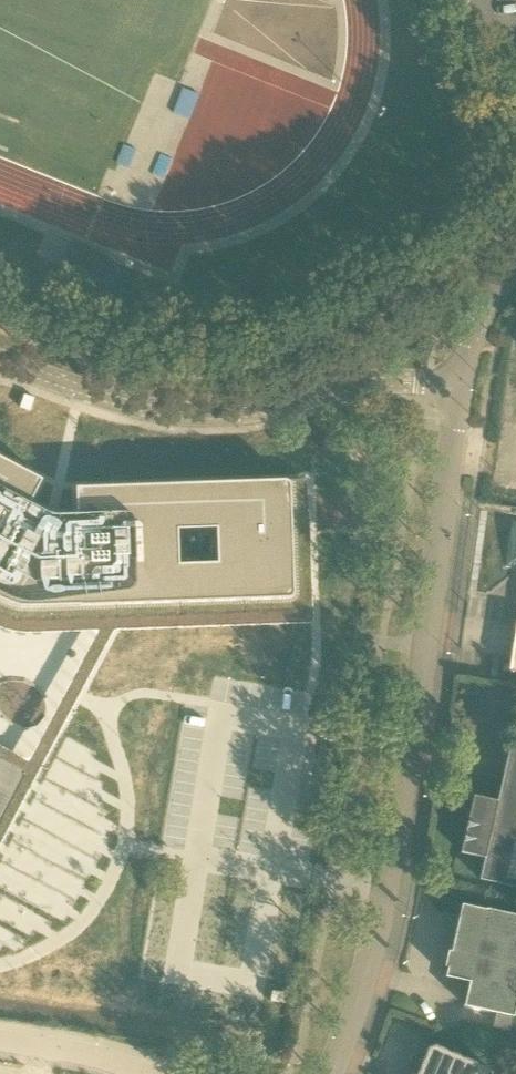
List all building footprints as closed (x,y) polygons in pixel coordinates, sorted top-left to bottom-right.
[(300,480),(76,488),(77,514),(57,515),(47,512),(31,503),(43,480),(18,467),(0,457),(0,619),(8,622),(16,624),(25,624),(301,615),(305,615),(306,614),(307,614),(308,614),(309,613),(309,612),(310,611),(310,610),(311,609),(311,608),(307,486),(306,485),(306,484),(305,483),(304,482),(304,481),(302,480),(301,480),(300,480)] [(512,520),(506,567),(515,569),(515,521),(512,520)] [(480,879),(515,888),(515,749),(509,748),(497,801),(474,796),(461,852),(485,858),(480,879)] [(28,774),(28,773),(27,773),(27,772),(0,758),(0,826),(28,774)] [(286,1036),(303,893),(231,885),(228,915),(221,914),(208,1026),(286,1036)] [(462,904),(446,976),(470,982),(464,1006),(497,1013),(493,1027),(511,1030),(515,1007),(515,915),(486,909),(486,910),(462,904)] [(489,1069),(434,1045),(429,1048),(417,1073),(492,1073),(489,1069)]
